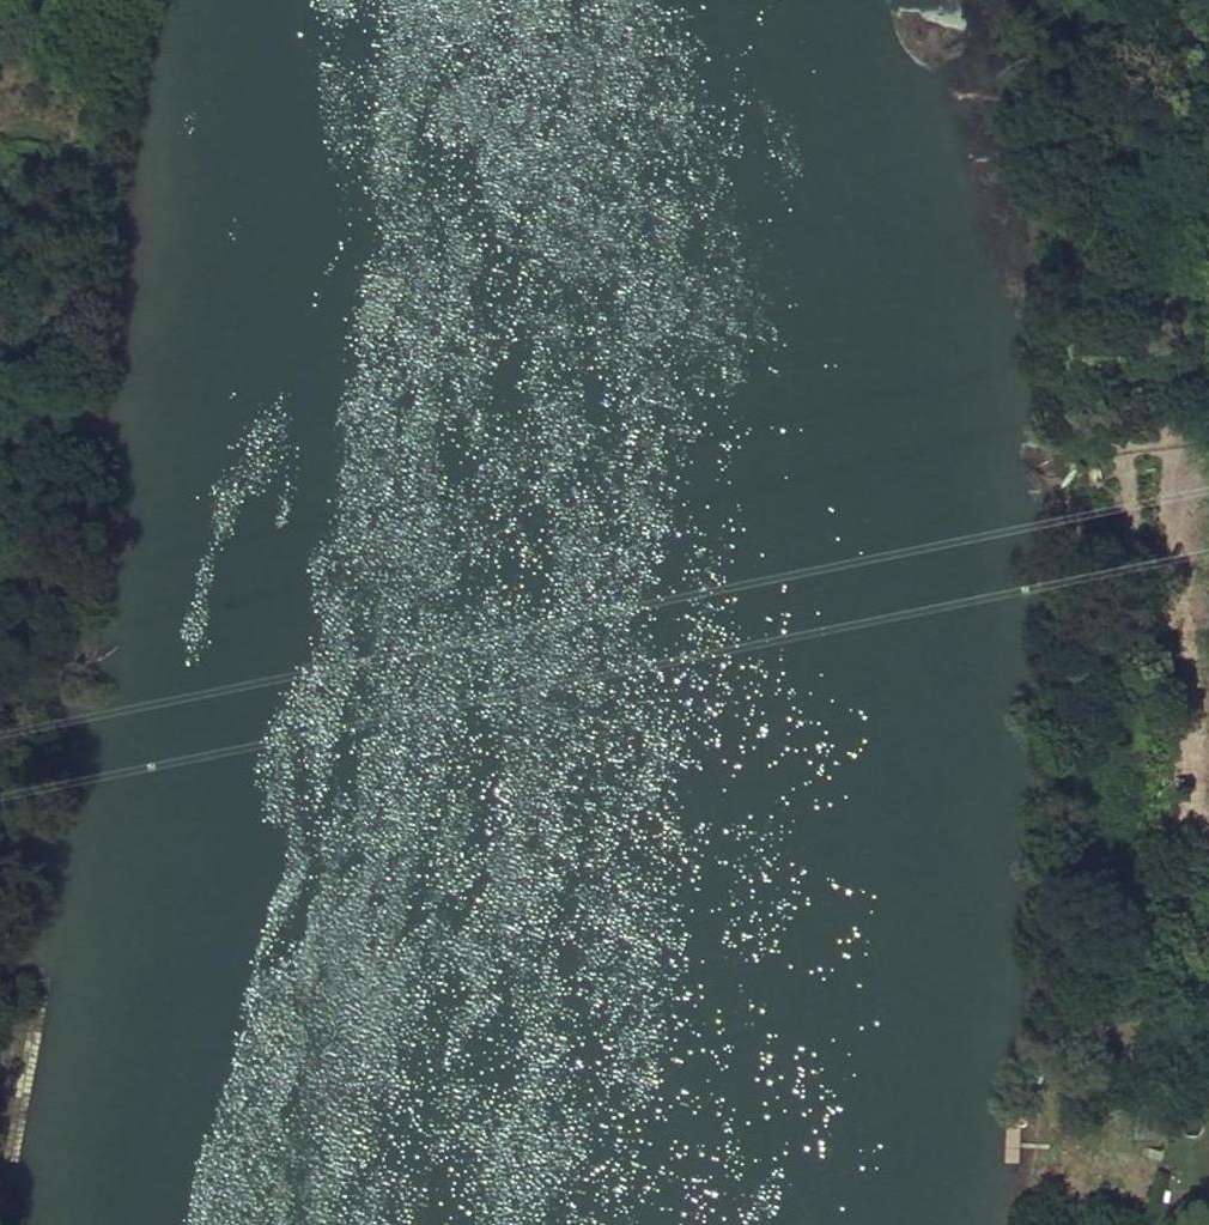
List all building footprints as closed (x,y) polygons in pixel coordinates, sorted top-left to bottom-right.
[(1206,1163),(1208,1163),(1208,1104),(1200,1105),(1206,1163)]
